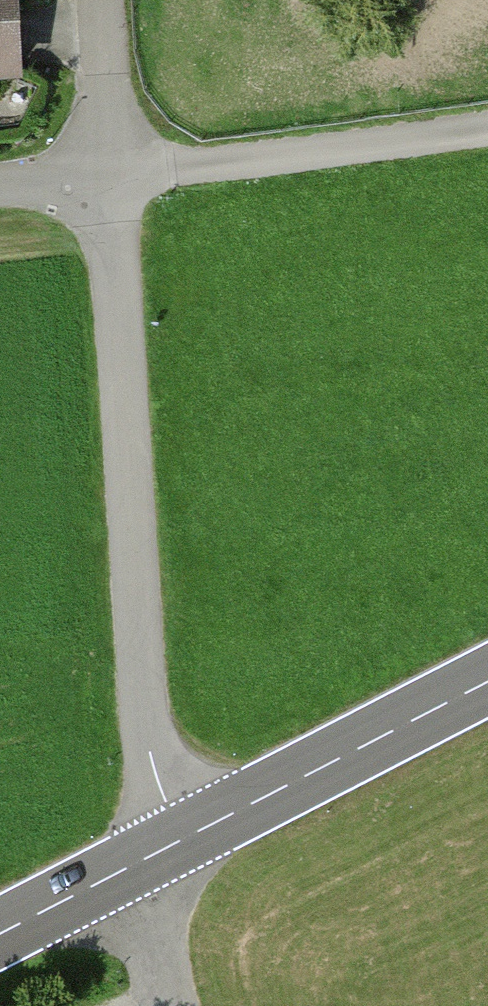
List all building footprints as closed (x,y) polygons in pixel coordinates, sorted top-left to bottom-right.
[(35,100),(31,0),(0,0),(0,101),(35,100)]
